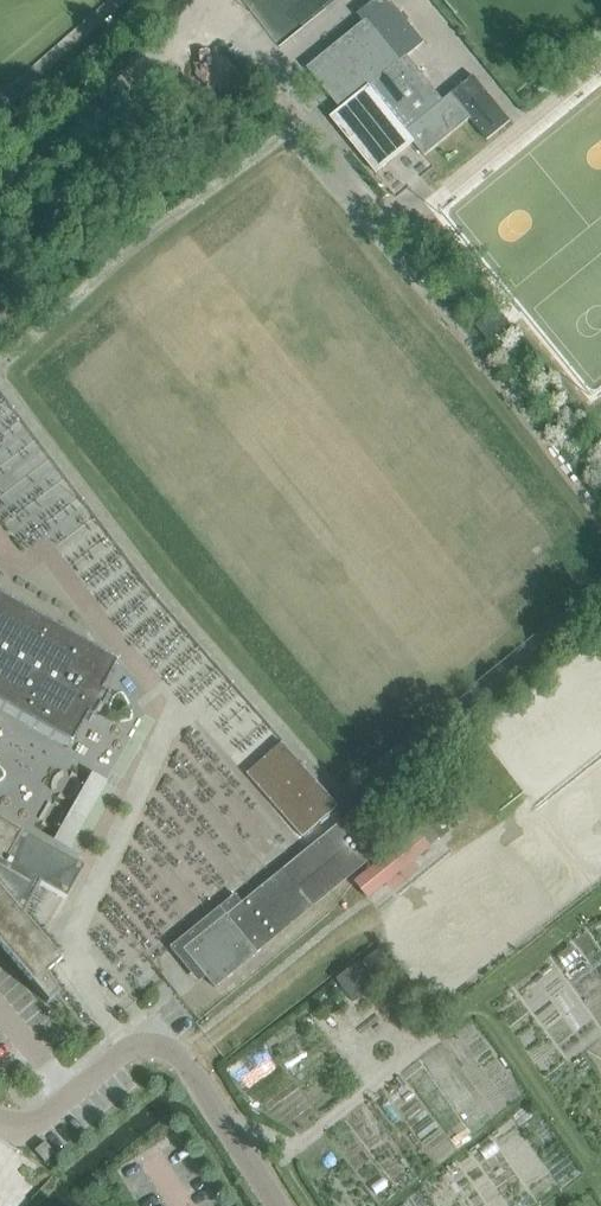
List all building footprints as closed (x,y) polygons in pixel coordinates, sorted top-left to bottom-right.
[(407,56),(424,42),(390,0),(389,0),(388,1),(380,0),(374,0),(358,13),(364,21),(361,23),(395,64),(407,55),(407,56)] [(361,23),(307,67),(341,109),(345,106),(353,116),(349,119),(347,138),(376,173),(413,142),(424,156),(425,155),(465,122),(471,117),(451,93),(443,100),(419,70),(407,56),(407,55),(395,64),(361,23)] [(451,93),(471,117),(489,139),(511,121),(474,75),(451,93)] [(6,308),(0,300),(0,328),(14,318),(6,308)] [(68,748),(84,719),(89,722),(95,710),(98,712),(99,710),(98,710),(106,697),(99,693),(115,663),(114,663),(114,664),(0,599),(0,709),(68,748)] [(336,805),(280,741),(245,772),(301,836),(336,805)] [(55,837),(69,845),(107,783),(92,775),(55,837)] [(233,893),(168,946),(175,955),(196,982),(204,975),(213,987),(255,952),(370,858),(339,820),(240,902),(233,893)] [(46,1002),(47,1001),(46,1000),(56,994),(57,994),(44,971),(56,960),(57,961),(59,960),(21,915),(38,886),(63,900),(81,868),(56,854),(0,822),(0,948),(46,1002)] [(353,881),(366,897),(428,847),(415,831),(353,881)] [(367,957),(379,973),(391,964),(379,948),(367,957)] [(355,965),(336,979),(352,1001),(371,987),(355,965)] [(34,1149),(44,1161),(54,1153),(44,1141),(34,1149)]
